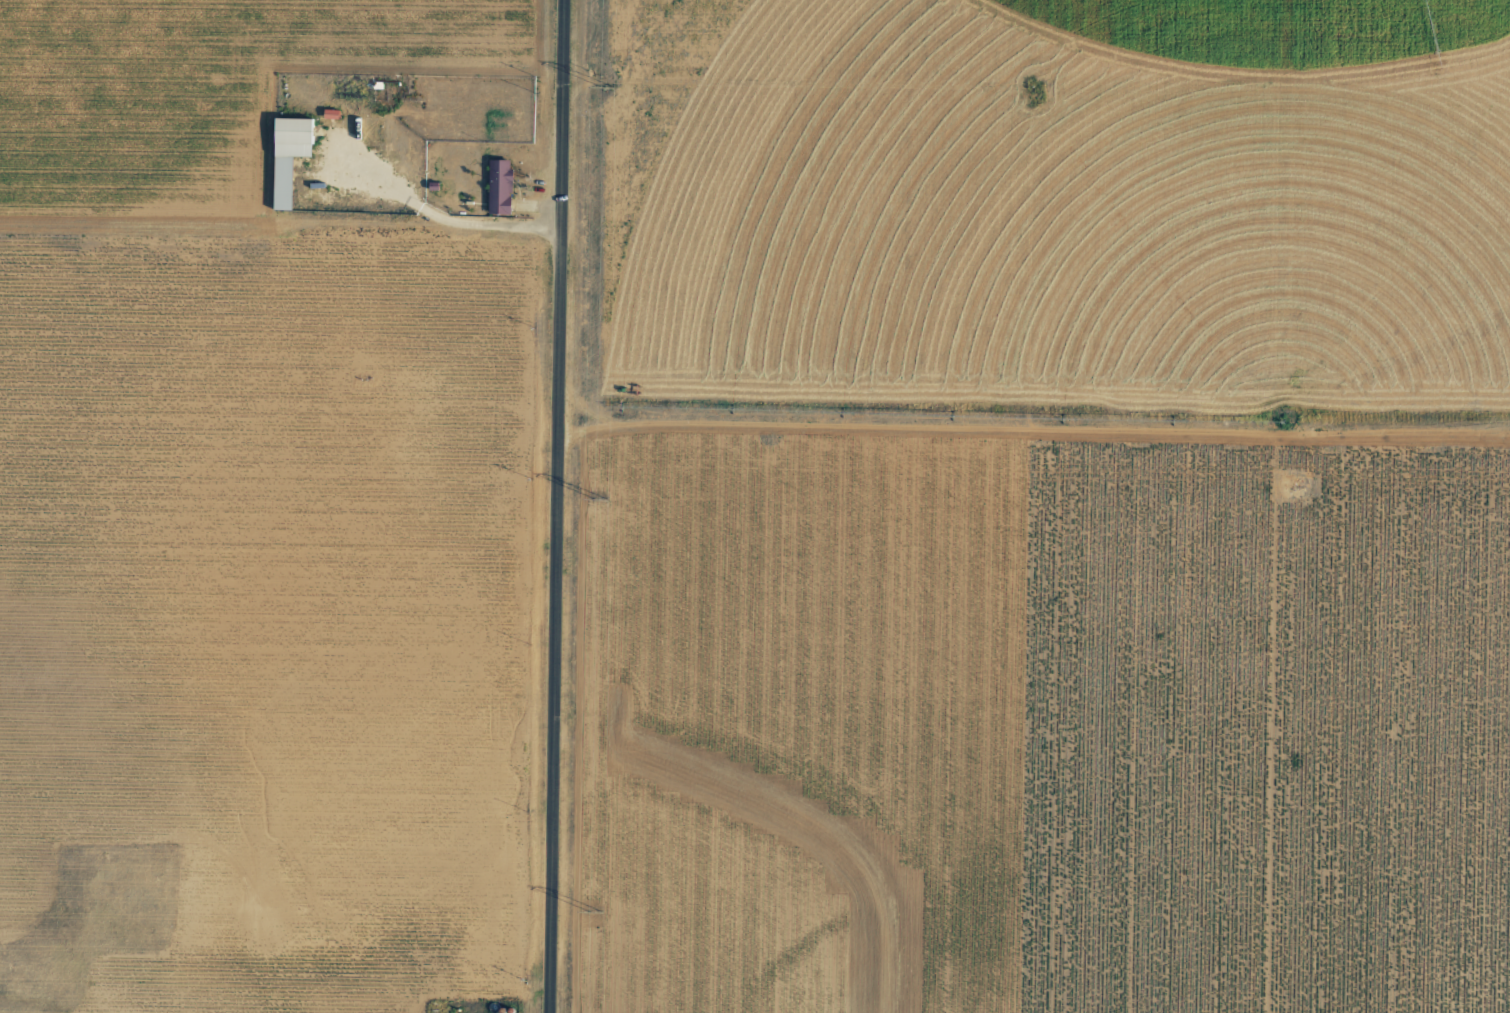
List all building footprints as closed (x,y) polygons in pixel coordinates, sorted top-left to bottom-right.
[(489,214),(511,214),(512,159),(490,159),(489,214)]
